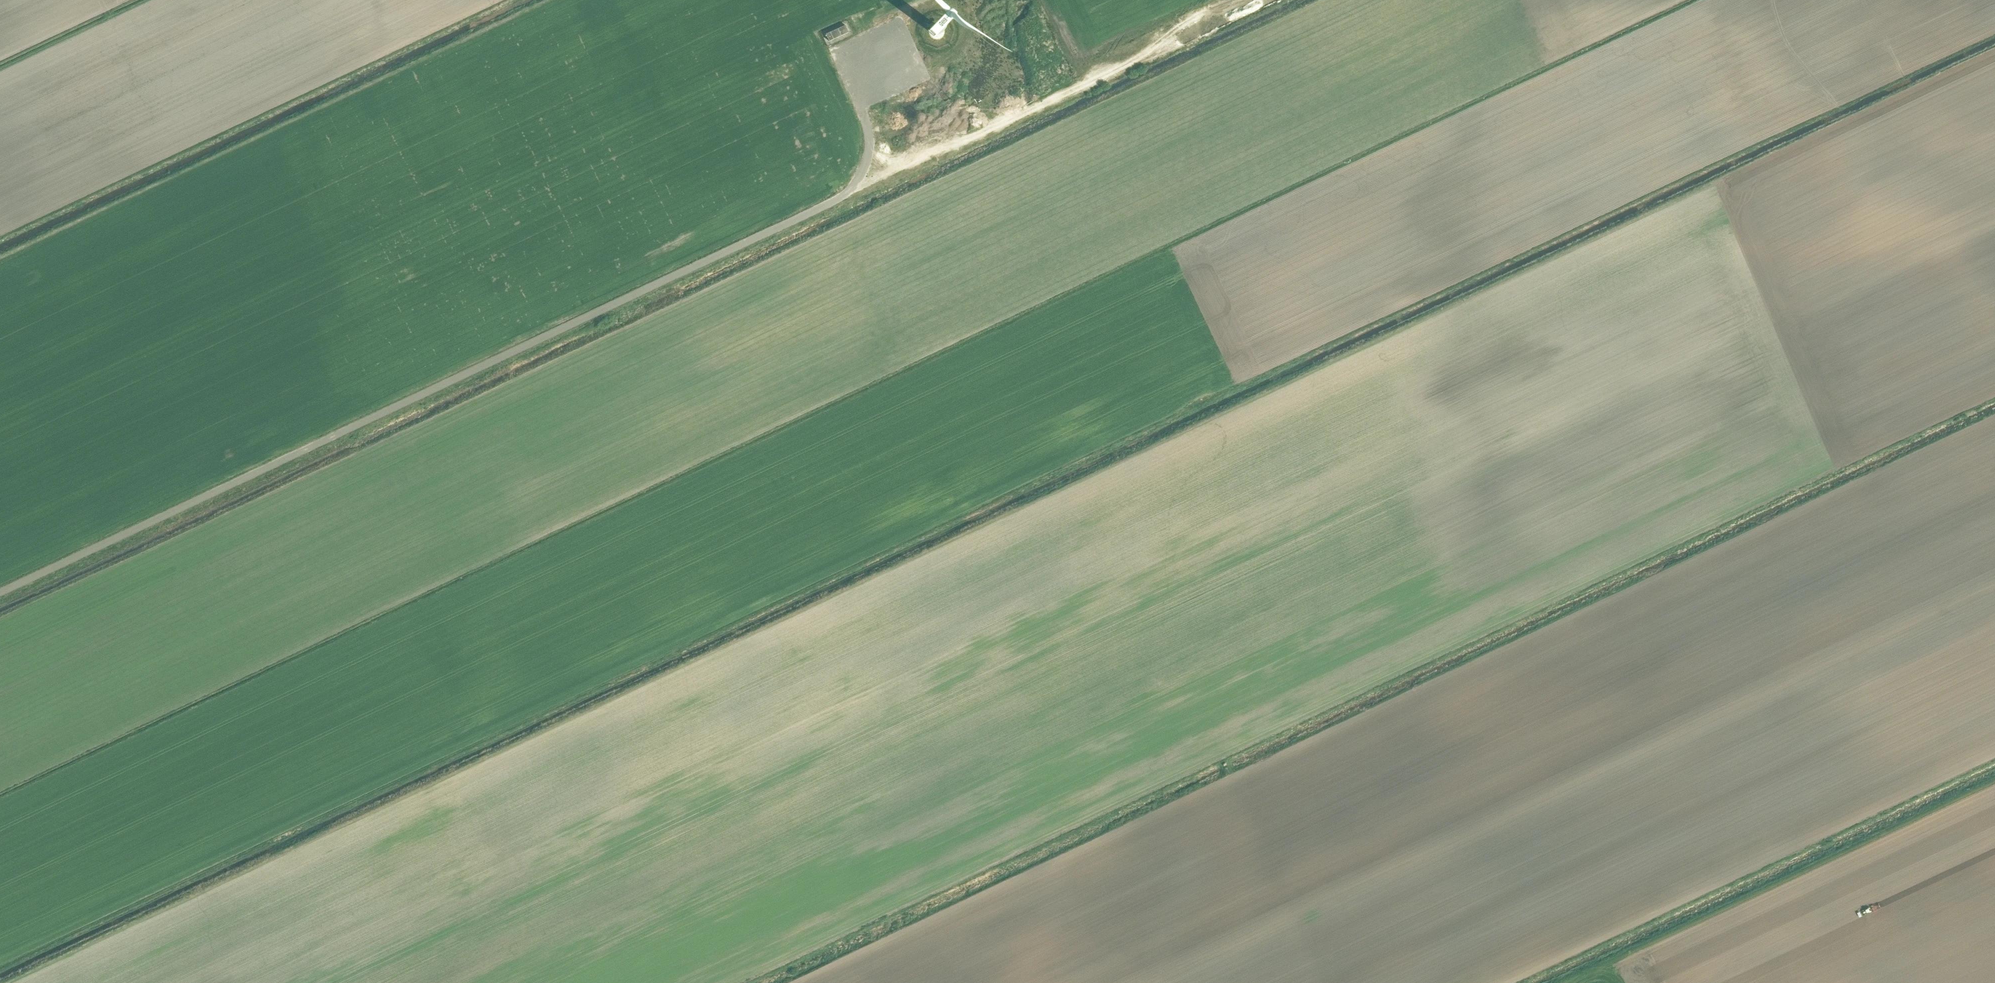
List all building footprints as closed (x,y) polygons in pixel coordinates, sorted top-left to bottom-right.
[(829,42),(849,33),(845,26),(826,35),(829,42)] [(932,31),(932,32),(932,33),(933,34),(933,35),(934,36),(935,36),(936,37),(937,37),(938,37),(939,37),(939,36),(940,36),(941,35),(941,34),(942,34),(942,33),(942,32),(942,31),(942,30),(941,30),(941,29),(940,28),(939,28),(939,27),(938,27),(937,27),(936,27),(935,28),(934,28),(933,29),(933,30),(932,30),(932,31)]
